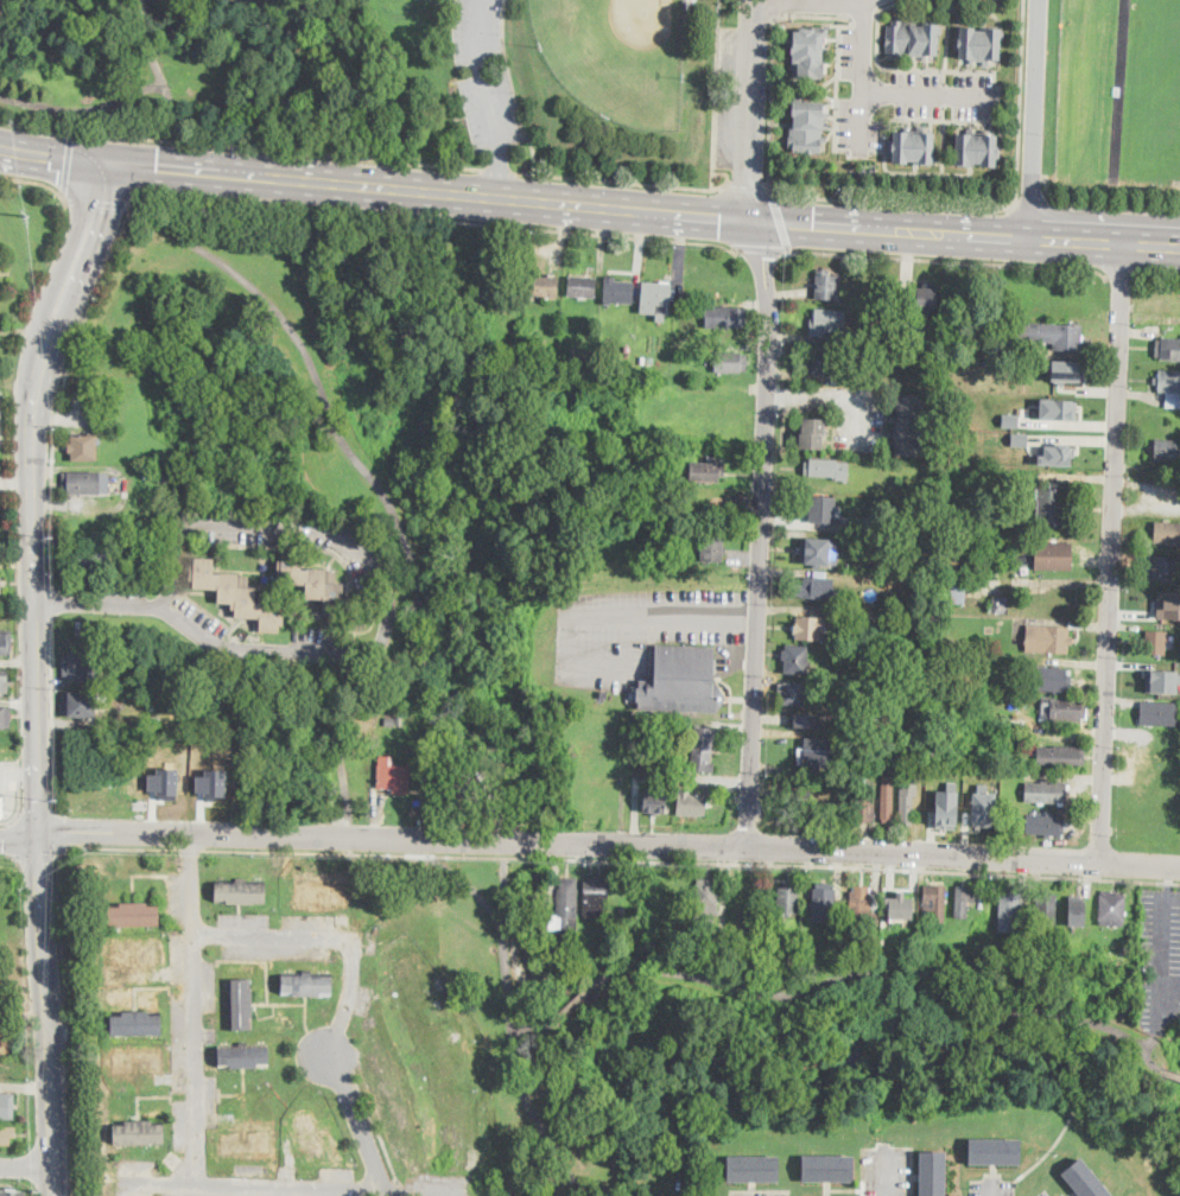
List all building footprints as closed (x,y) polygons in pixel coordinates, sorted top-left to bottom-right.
[(937,23),(939,23),(939,25),(941,25),(941,32),(938,32),(938,53),(926,52),(926,58),(924,58),(924,56),(913,55),(913,59),(909,59),(909,52),(902,52),(901,56),(897,56),(897,51),(887,51),(887,44),(886,44),(887,23),(892,23),(892,18),(903,19),(903,20),(937,20),(937,23)] [(829,26),(829,36),(824,36),(823,45),(827,45),(827,49),(823,49),(823,57),(830,58),(830,62),(824,62),(824,74),(820,74),(820,77),(807,77),(807,75),(801,75),(800,76),(793,76),(793,66),(792,66),(793,52),(791,52),(792,42),(793,42),(794,30),(799,30),(799,26),(814,27),(814,25),(829,26)] [(1001,27),(1001,30),(1003,30),(1003,38),(1001,38),(1000,58),(989,57),(989,63),(986,63),(986,64),(983,64),(983,61),(973,59),(972,63),(970,63),(970,57),(959,57),(960,45),(958,45),(958,37),(959,37),(960,26),(975,27),(975,28),(986,28),(986,26),(1001,27)] [(802,95),(802,101),(806,101),(806,98),(812,98),(812,101),(824,101),(824,110),(827,110),(827,114),(825,113),(825,123),(830,123),(830,127),(821,127),(821,134),(827,135),(827,140),(821,140),(821,151),(814,151),(814,152),(793,151),(793,145),(788,145),(791,125),(792,121),(794,121),(794,114),(791,114),(791,101),(795,101),(795,95),(802,95)] [(934,131),(933,142),(935,142),(935,151),(933,151),(933,153),(937,153),(935,159),(934,159),(934,161),(931,161),(931,163),(921,163),(921,161),(918,161),(918,163),(914,163),(914,160),(908,160),(908,161),(893,161),(893,153),(888,152),(889,138),(894,138),(894,129),(934,131)] [(985,131),(985,133),(996,133),(996,141),(1001,141),(1000,157),(996,157),(996,166),(981,165),(981,163),(970,163),(970,164),(956,163),(957,132),(970,132),(971,129),(985,131)] [(838,276),(836,299),(816,298),(818,269),(830,271),(829,275),(838,276)] [(559,278),(558,298),(531,295),(532,275),(559,278)] [(596,297),(595,298),(567,295),(570,276),(597,279),(596,297)] [(633,300),(633,304),(604,301),(605,276),(616,276),(615,281),(634,282),(633,300)] [(670,279),(670,281),(672,281),(671,312),(665,312),(665,320),(655,319),(656,312),(640,311),(642,279),(660,281),(660,279),(670,279)] [(932,310),(918,310),(918,290),(937,290),(937,310),(932,310)] [(746,311),(746,325),(738,325),(738,329),(706,327),(706,306),(740,307),(740,311),(746,311)] [(845,312),(843,332),(826,331),(826,336),(811,335),(812,319),(816,319),(817,310),(845,312)] [(1083,350),(1054,350),(1054,343),(1017,343),(1019,325),(1083,326),(1083,350)] [(1162,338),(1179,339),(1179,360),(1161,360),(1161,357),(1156,357),(1156,346),(1156,341),(1162,341),(1162,338)] [(594,348),(592,358),(577,357),(577,362),(570,361),(571,344),(583,344),(583,346),(594,348)] [(852,352),(851,374),(811,371),(812,350),(852,352)] [(747,356),(747,371),(742,370),(741,373),(716,371),(717,352),(742,354),(742,355),(747,356)] [(1085,376),(1079,376),(1079,387),(1054,386),(1055,373),(1048,373),(1049,362),(1086,364),(1085,376)] [(1160,370),(1179,371),(1179,406),(1166,406),(1166,393),(1159,393),(1160,382),(1160,370)] [(920,397),(919,411),(921,411),(920,426),(918,426),(916,440),(919,440),(919,454),(895,453),(895,438),(894,438),(894,437),(892,437),(892,433),(894,433),(895,416),(899,416),(899,412),(895,412),(895,407),(893,407),(893,403),(896,403),(897,395),(920,396),(920,397)] [(1039,418),(1076,419),(1076,399),(1040,398),(1039,418)] [(1018,426),(1019,413),(1002,413),(1002,426),(1018,426)] [(825,431),(825,434),(823,434),(821,448),(799,447),(800,433),(801,433),(802,418),(826,419),(825,431)] [(97,435),(97,460),(72,460),(72,453),(69,453),(68,445),(71,445),(71,435),(97,435)] [(1156,440),(1179,441),(1179,461),(1156,460),(1156,440)] [(1073,465),(1074,444),(1044,443),(1044,454),(1038,453),(1037,464),(1073,465)] [(721,457),(721,464),(725,464),(725,476),(719,476),(719,482),(690,482),(691,463),(709,464),(709,457),(721,457)] [(849,462),(849,479),(837,479),(837,476),(805,476),(805,463),(810,463),(811,459),(838,459),(838,462),(849,462)] [(182,472),(182,484),(160,483),(160,471),(182,472)] [(108,473),(108,494),(68,495),(68,492),(63,492),(63,485),(63,482),(63,473),(68,473),(108,473)] [(1065,484),(1065,491),(1064,491),(1064,523),(1038,522),(1039,489),(1052,489),(1052,483),(1065,484)] [(836,497),(836,522),(811,522),(812,497),(836,497)] [(876,516),(876,530),(859,530),(861,516),(876,516)] [(1156,521),(1179,523),(1179,545),(1155,543),(1156,521)] [(884,534),(883,547),(868,546),(869,533),(884,534)] [(723,547),(722,561),(702,560),(703,539),(723,540),(723,547)] [(839,541),(837,564),(800,561),(800,552),(801,539),(839,541)] [(1072,566),(1072,570),(1036,570),(1036,542),(1073,542),(1072,566)] [(106,573),(64,574),(63,554),(104,553),(106,573)] [(302,554),(300,570),(337,571),(337,583),(344,584),(343,598),(368,599),(367,606),(372,606),(370,622),(366,622),(366,629),(348,628),(348,613),(323,612),(324,599),(306,598),(306,585),(281,584),(281,577),(278,577),(279,560),(283,560),(284,553),(302,554)] [(1150,556),(1179,558),(1179,566),(1174,566),(1173,573),(1169,573),(1169,579),(1149,578),(1150,556)] [(214,559),(212,574),(249,575),(249,590),(256,590),(255,602),(280,603),(279,610),(284,611),(284,625),(280,625),(279,634),(260,634),(260,618),(235,617),(236,610),(231,610),(231,604),(218,603),(218,590),(194,589),(194,580),(190,580),(191,565),(194,566),(195,559),(214,559)] [(823,578),(821,597),(800,596),(800,586),(804,587),(804,577),(823,578)] [(968,579),(965,606),(944,604),(946,577),(968,579)] [(1155,591),(1179,592),(1179,618),(1176,618),(1176,610),(1157,610),(1157,598),(1154,598),(1155,596),(1155,591)] [(907,593),(907,605),(895,604),(895,592),(907,593)] [(1019,596),(1017,611),(1008,611),(1008,612),(989,611),(989,605),(992,605),(992,594),(1019,596)] [(878,611),(878,621),(862,621),(862,611),(878,611)] [(812,612),(812,618),(825,618),(825,631),(821,631),(821,641),(797,640),(797,634),(794,634),(794,623),(797,623),(798,616),(802,616),(802,612),(812,612)] [(1085,622),(1085,629),(1070,628),(1070,621),(1085,622)] [(1072,642),(1072,644),(1070,644),(1070,654),(1027,651),(1028,625),(1070,628),(1070,636),(1073,636),(1072,642)] [(12,655),(0,655),(0,630),(12,630),(12,637),(12,642),(12,655)] [(1167,647),(1167,654),(1147,654),(1147,631),(1167,632),(1167,647)] [(956,650),(946,650),(946,641),(956,640),(956,650)] [(717,659),(717,673),(713,673),(713,682),(718,683),(727,699),(717,712),(639,708),(639,700),(635,700),(636,687),(639,687),(639,679),(655,680),(655,675),(652,674),(653,663),(654,663),(655,644),(716,647),(715,659),(717,659)] [(810,647),(808,674),(785,673),(786,661),(782,660),(782,650),(786,650),(786,645),(810,647)] [(93,651),(93,664),(99,664),(99,679),(69,680),(69,676),(63,676),(63,655),(69,655),(69,653),(93,651)] [(875,653),(874,661),(867,661),(867,653),(875,653)] [(1071,682),(1071,686),(1067,686),(1067,691),(1030,689),(1032,667),(1067,669),(1067,675),(1071,675),(1071,682)] [(1146,691),(1175,692),(1176,682),(1179,683),(1179,673),(1178,673),(1178,669),(1147,668),(1146,691)] [(4,696),(0,696),(0,670),(13,670),(12,694),(4,694),(4,696)] [(811,705),(780,705),(780,683),(811,685),(811,705)] [(609,691),(608,698),(601,696),(601,689),(609,691)] [(108,694),(107,710),(95,708),(95,718),(64,717),(65,693),(108,694)] [(1086,710),(1086,718),(1083,718),(1081,720),(1042,718),(1042,698),(1087,700),(1086,710)] [(1179,702),(1179,726),(1141,725),(1141,701),(1179,702)] [(5,730),(0,729),(0,706),(7,706),(7,707),(12,707),(11,729),(5,727),(5,730)] [(794,712),(821,713),(820,727),(794,726),(794,718),(791,718),(792,712),(794,713),(794,712)] [(1026,721),(1026,729),(1010,727),(1011,720),(1026,721)] [(719,730),(718,738),(715,737),(712,764),(715,765),(715,772),(692,770),(697,727),(719,730)] [(832,745),(832,759),(832,765),(820,765),(820,777),(804,777),(804,765),(799,765),(799,748),(805,749),(805,739),(833,740),(832,745)] [(666,742),(666,753),(655,752),(655,740),(666,742)] [(677,746),(675,756),(666,755),(667,745),(677,746)] [(1085,758),(1085,764),(1039,764),(1039,746),(1085,746),(1085,758)] [(151,771),(159,771),(159,765),(182,766),(180,793),(159,791),(159,789),(150,789),(151,771)] [(410,766),(410,793),(394,793),(394,788),(378,788),(378,781),(379,765),(410,766)] [(198,772),(208,772),(208,766),(229,766),(229,794),(207,793),(208,790),(198,790),(198,772)] [(894,785),(894,819),(892,818),(892,821),(883,821),(883,819),(881,819),(882,785),(883,785),(883,776),(893,776),(893,785),(894,785)] [(1067,782),(1067,791),(1067,803),(1026,803),(1027,783),(1042,783),(1042,781),(1067,782)] [(918,784),(918,796),(913,795),(913,825),(900,825),(901,784),(918,784)] [(708,795),(705,816),(678,814),(680,789),(691,790),(691,794),(708,795)] [(937,789),(935,827),(956,827),(958,790),(937,789)] [(811,791),(811,804),(779,803),(779,790),(811,791)] [(666,793),(665,813),(645,812),(646,791),(666,793)] [(972,791),(971,823),(996,825),(997,793),(972,791)] [(876,795),(876,819),(874,819),(874,822),(856,822),(857,819),(855,819),(855,794),(876,795)] [(1065,816),(1064,835),(1027,834),(1027,816),(1065,816)] [(605,876),(605,882),(609,882),(608,915),(599,915),(599,920),(586,918),(586,914),(584,914),(585,882),(589,882),(589,876),(605,876)] [(578,899),(577,942),(560,941),(559,940),(559,930),(550,930),(551,916),(558,916),(558,878),(578,878),(578,899)] [(639,878),(639,882),(643,883),(642,909),(630,908),(630,902),(624,902),(624,895),(621,895),(621,880),(626,882),(626,878),(639,878)] [(299,882),(299,897),(310,897),(310,903),(337,903),(337,901),(349,901),(349,882),(330,882),(330,879),(318,879),(318,882),(299,882)] [(679,879),(678,910),(656,910),(658,879),(679,879)] [(719,879),(718,915),(715,915),(715,923),(697,922),(698,879),(719,879)] [(266,882),(266,903),(215,903),(215,880),(266,882)] [(795,883),(794,889),(800,889),(799,912),(787,912),(786,916),(779,916),(780,888),(785,888),(786,883),(795,883)] [(1019,884),(1017,920),(990,918),(991,883),(1019,884)] [(832,884),(832,890),(836,890),(835,922),(813,922),(814,889),(817,889),(817,884),(832,884)] [(947,886),(945,922),(927,922),(927,910),(925,910),(925,885),(947,886)] [(762,886),(761,917),(740,917),(740,886),(762,886)] [(870,888),(870,893),(878,895),(877,924),(849,922),(851,891),(856,891),(856,886),(870,888)] [(977,888),(976,902),(968,902),(968,918),(954,917),(957,886),(977,888)] [(1057,892),(1055,931),(1046,931),(1046,928),(1040,927),(1041,896),(1045,896),(1045,891),(1057,892)] [(1127,892),(1125,925),(1100,925),(1102,892),(1127,892)] [(1068,897),(1067,924),(1084,925),(1085,897),(1068,897)] [(913,901),(913,920),(890,920),(890,898),(913,899),(913,901)] [(159,927),(109,927),(109,903),(159,903),(159,927)] [(659,915),(658,924),(651,923),(652,915),(659,915)] [(112,941),(112,959),(125,959),(125,962),(151,962),(151,959),(163,960),(163,942),(112,941)] [(332,974),(331,997),(283,995),(283,973),(332,974)] [(253,1029),(229,1030),(229,981),(252,981),(253,1029)] [(161,1033),(112,1035),(112,1013),(161,1012),(161,1033)] [(14,1056),(0,1057),(0,1027),(5,1026),(5,1035),(13,1033),(14,1056)] [(242,1068),(220,1069),(218,1045),(268,1044),(269,1068),(242,1068)] [(163,1052),(112,1053),(112,1073),(163,1072),(163,1052)] [(11,1118),(0,1117),(0,1091),(12,1092),(11,1118)] [(313,1109),(291,1114),(304,1164),(325,1158),(313,1109)] [(164,1144),(115,1145),(114,1122),(140,1121),(164,1121),(164,1144)] [(8,1145),(0,1144),(0,1127),(15,1128),(15,1134),(15,1138),(9,1137),(8,1145)] [(271,1129),(220,1129),(221,1150),(271,1150),(271,1129)] [(1021,1140),(1021,1165),(970,1164),(970,1140),(1021,1140)] [(946,1152),(946,1195),(921,1195),(921,1173),(921,1152),(946,1152)] [(854,1158),(854,1182),(802,1182),(804,1157),(854,1158)] [(749,1183),(728,1183),(728,1158),(779,1158),(779,1183),(749,1183)] [(1080,1159),(1112,1195),(1080,1195),(1062,1175),(1080,1159)] [(0,1188),(0,1195),(25,1195),(25,1189),(0,1188)]
